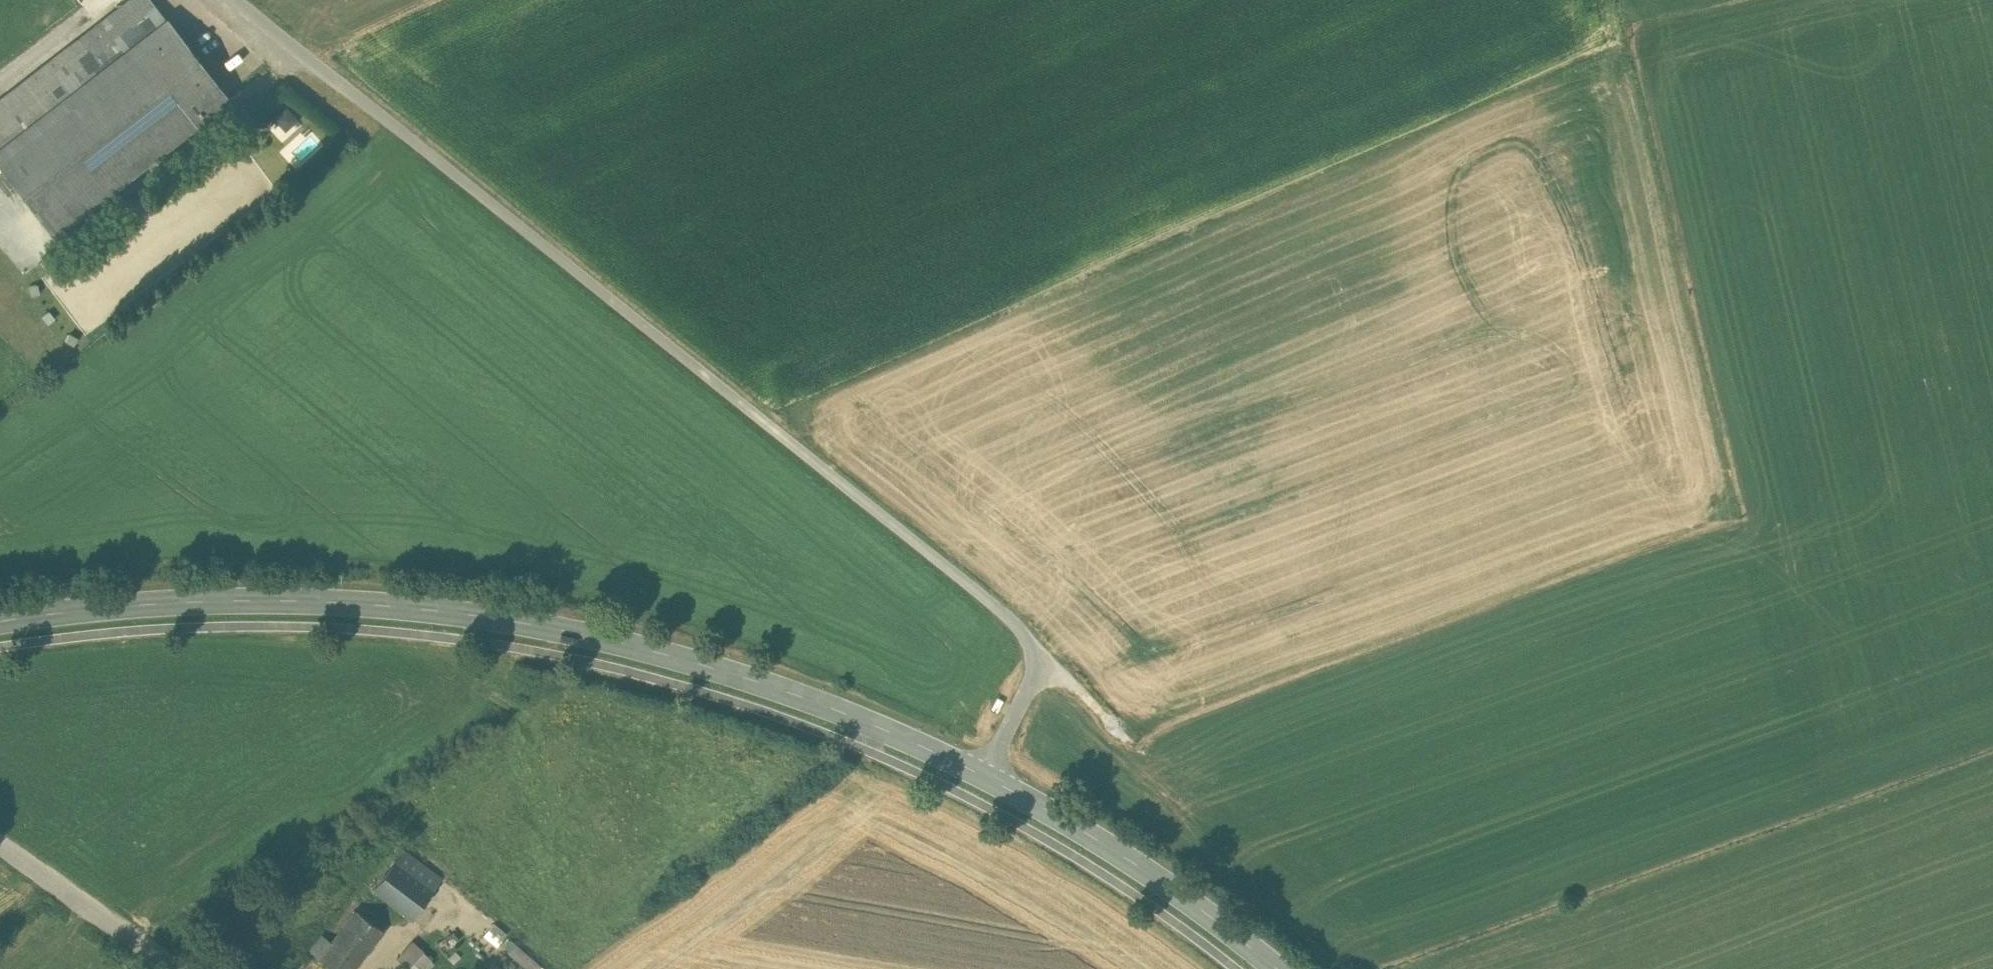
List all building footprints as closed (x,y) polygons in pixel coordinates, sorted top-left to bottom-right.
[(0,102),(0,159),(61,237),(233,104),(152,0),(132,0),(0,102)] [(304,137),(311,131),(300,117),(280,134),(289,144),(283,149),(294,161),(312,146),(304,137)] [(402,849),(372,891),(410,919),(441,877),(402,849)] [(354,909),(330,940),(321,933),(308,949),(333,968),(355,968),(384,932),(354,909)] [(493,922),(484,934),(499,946),(508,934),(493,922)] [(397,958),(407,968),(427,968),(434,962),(414,941),(397,958)] [(512,956),(527,968),(542,968),(519,948),(512,956)] [(485,968),(502,968),(494,961),(485,968)]
